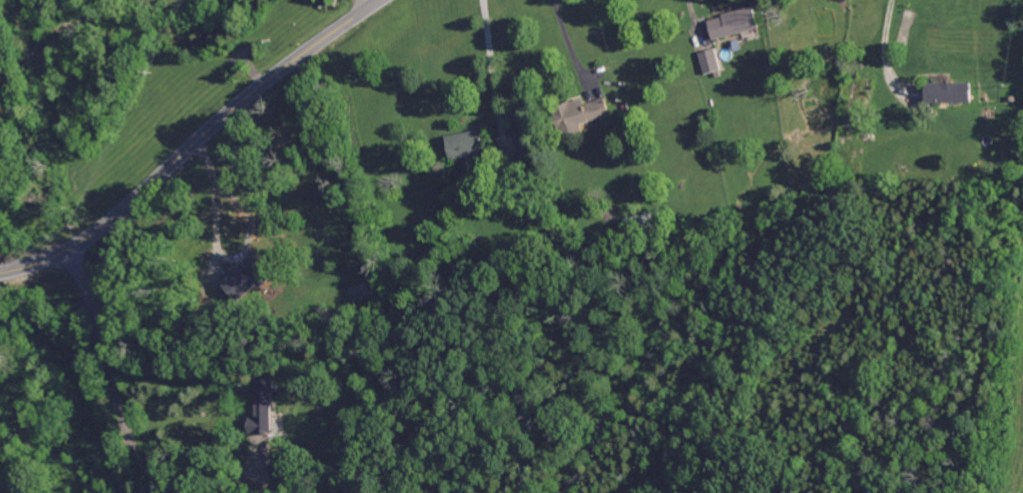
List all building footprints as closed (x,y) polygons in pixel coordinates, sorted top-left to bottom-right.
[(759,28),(754,7),(709,19),(714,40),(759,28)] [(702,73),(719,71),(716,49),(699,51),(702,73)] [(972,82),(928,83),(928,103),(972,102),(972,82)] [(606,98),(585,103),(584,99),(562,104),(570,136),(585,132),(582,123),(610,116),(606,98)] [(488,152),(482,129),(449,138),(455,161),(488,152)] [(534,164),(527,131),(513,134),(519,167),(534,164)] [(224,283),(238,302),(273,276),(259,257),(224,283)] [(273,403),(272,380),(254,380),(254,417),(248,417),(249,433),(274,433),(273,403)] [(270,463),(271,479),(291,478),(290,462),(270,463)]
